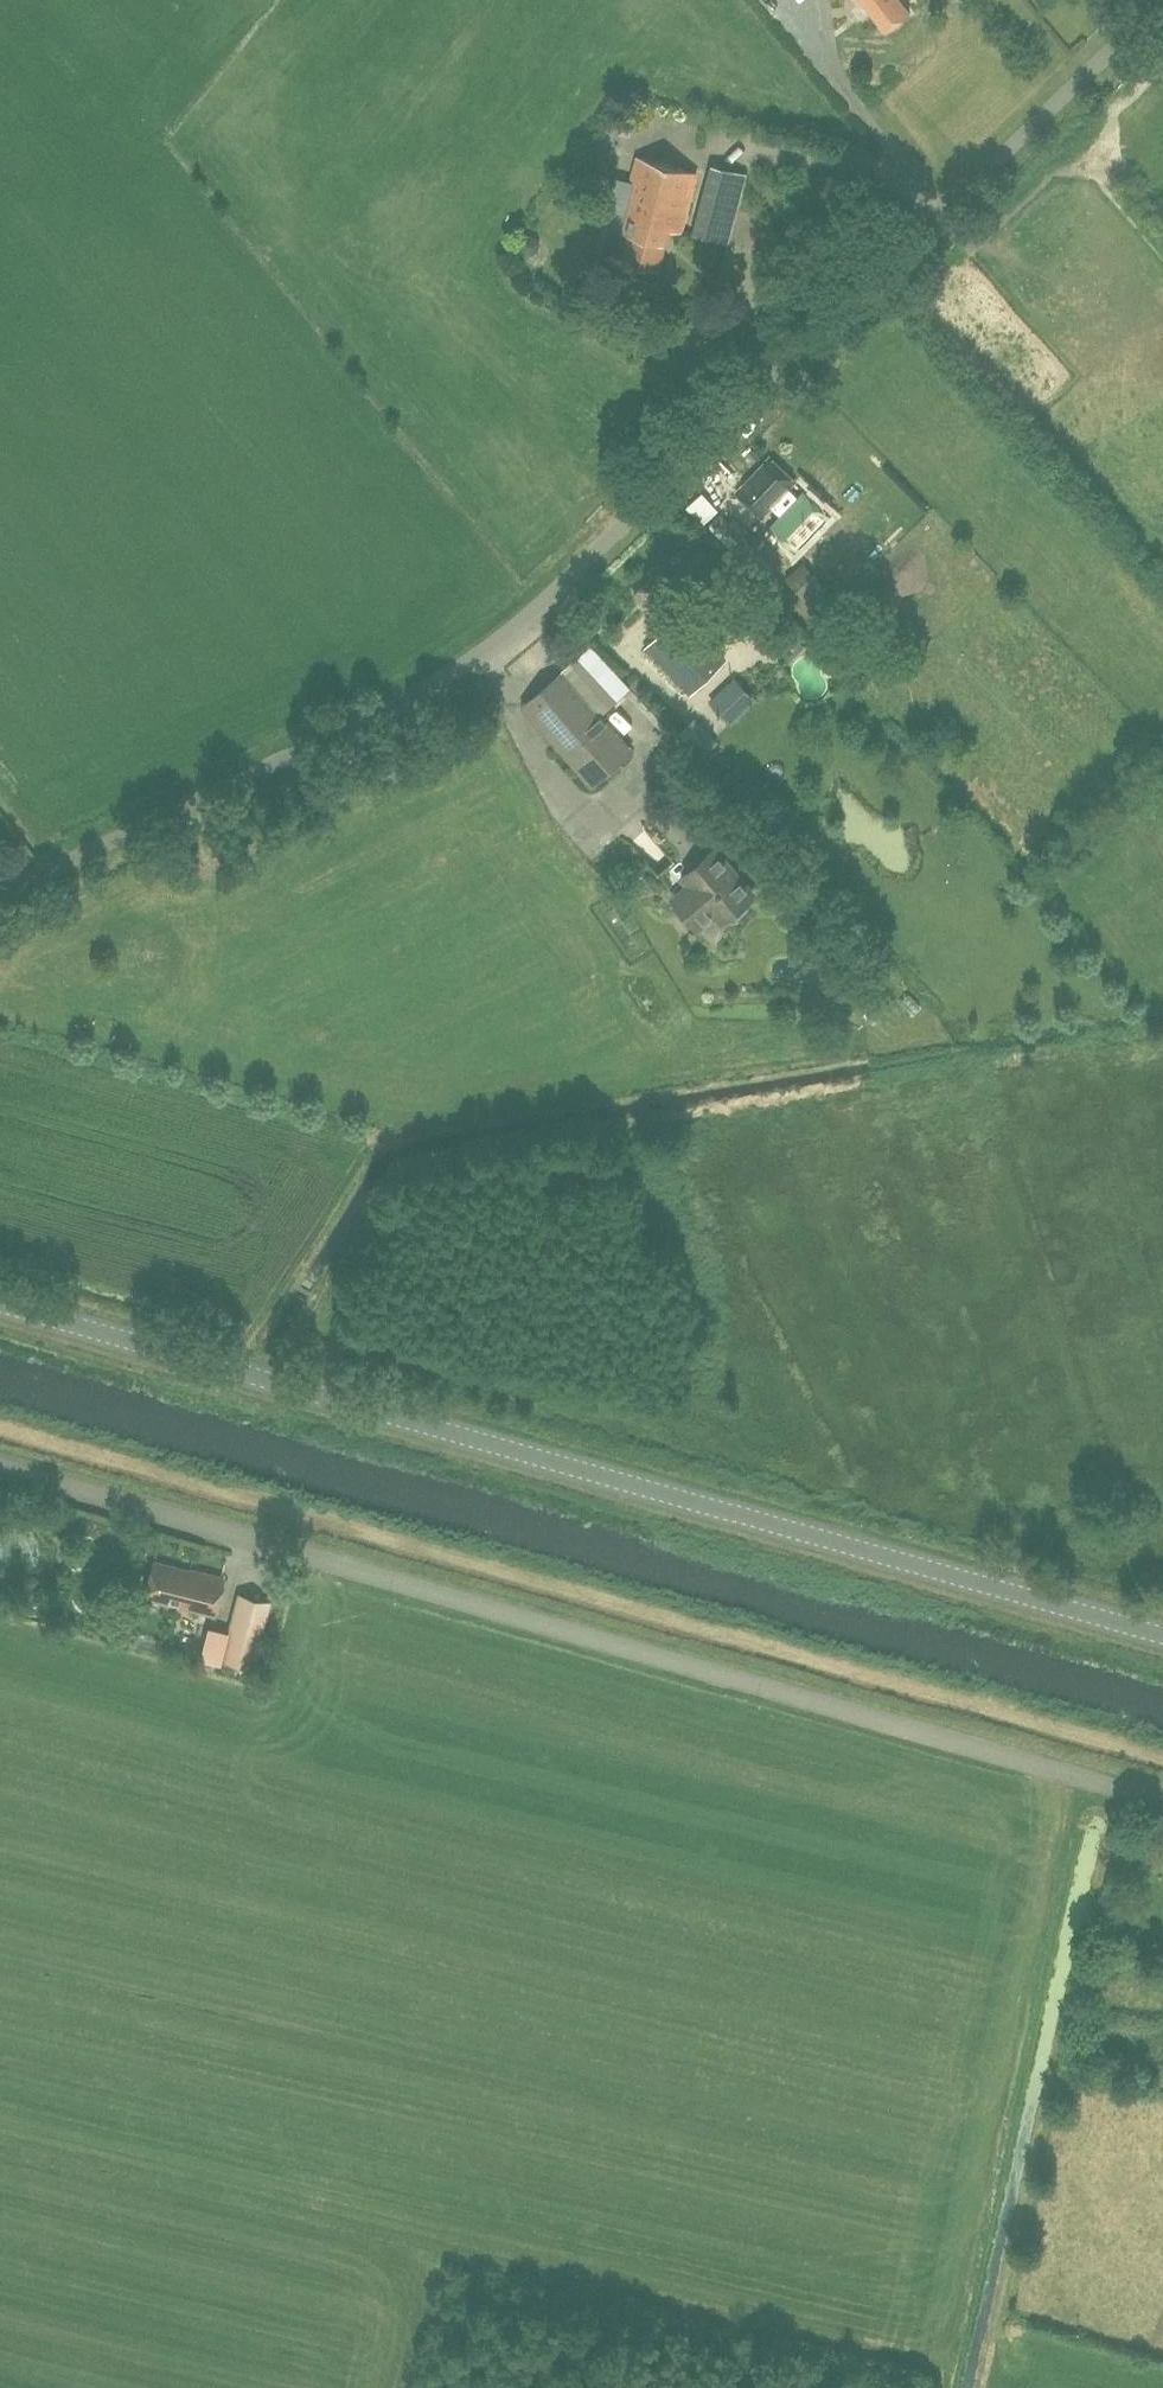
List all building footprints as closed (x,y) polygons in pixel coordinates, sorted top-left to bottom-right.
[(886,31),(910,11),(901,0),(855,0),(859,5),(863,2),(886,31)] [(640,156),(624,215),(617,213),(606,248),(625,254),(624,257),(658,267),(669,227),(680,231),(697,172),(640,156)] [(713,165),(694,234),(727,244),(747,174),(713,165)] [(536,237),(528,235),(522,239),(520,248),(524,254),(532,256),(538,251),(540,244),(536,237)] [(794,482),(770,459),(737,493),(761,516),(794,482)] [(805,560),(777,586),(818,629),(845,603),(805,560)] [(675,605),(685,596),(676,586),(673,589),(659,575),(637,596),(665,627),(681,612),(675,605)] [(796,634),(743,577),(727,590),(780,648),(796,634)] [(691,693),(725,660),(681,614),(647,647),(691,693)] [(628,753),(612,736),(595,716),(628,686),(591,645),(528,702),(598,780),(628,753)] [(755,701),(735,679),(712,701),(732,723),(755,701)] [(717,741),(695,718),(680,732),(702,756),(717,741)] [(654,835),(642,845),(665,869),(676,859),(654,835)] [(722,918),(751,893),(715,852),(687,877),(693,885),(677,899),(699,924),(715,910),(722,918)] [(1005,902),(1007,892),(998,890),(996,900),(1005,902)] [(189,1570),(153,1561),(145,1595),(180,1604),(179,1606),(214,1615),(223,1577),(189,1568),(189,1570)] [(251,1667),(268,1600),(240,1593),(223,1660),(251,1667)] [(209,1617),(201,1648),(222,1654),(230,1622),(209,1617)]
